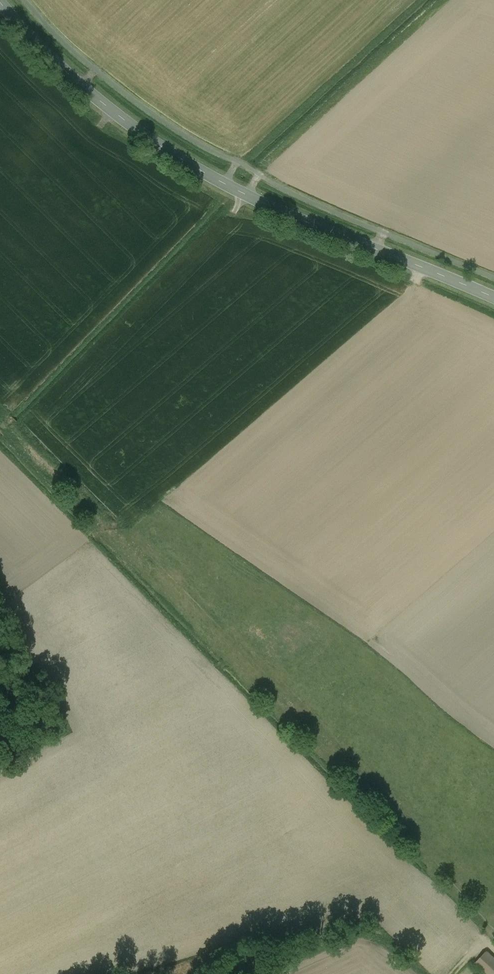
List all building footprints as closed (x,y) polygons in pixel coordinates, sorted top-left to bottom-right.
[(487,951),(475,963),(485,973),(493,973),(493,958),(487,951)]
